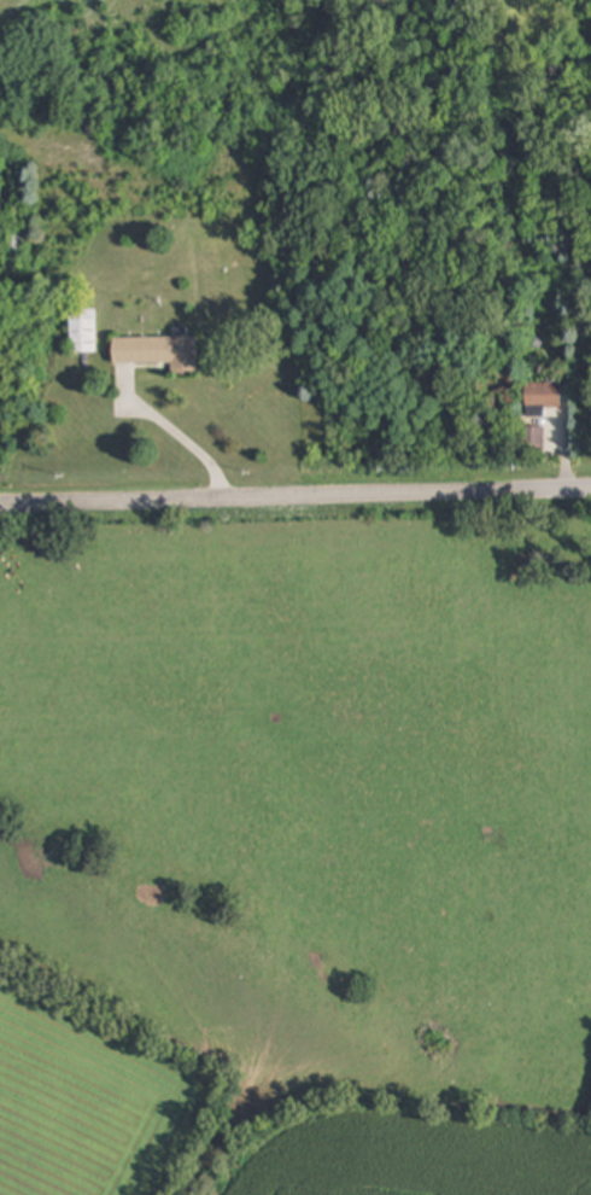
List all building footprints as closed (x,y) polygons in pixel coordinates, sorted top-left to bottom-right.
[(71,353),(96,353),(96,309),(71,309),(71,353)] [(173,364),(173,375),(199,374),(199,337),(188,337),(188,328),(174,328),(174,338),(114,338),(114,364),(173,364)] [(561,383),(527,383),(527,415),(542,415),(542,409),(561,409),(561,383)] [(522,453),(545,453),(545,428),(522,428),(522,453)]
